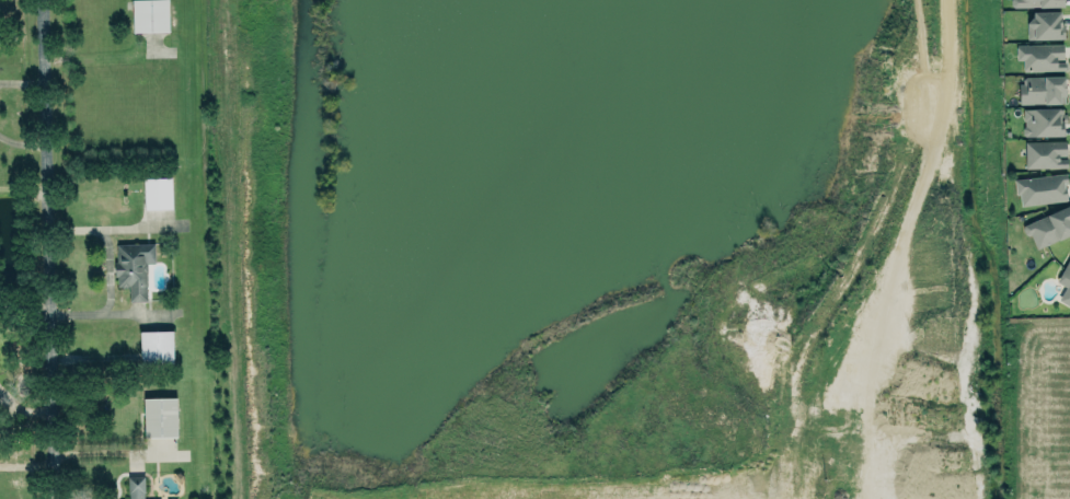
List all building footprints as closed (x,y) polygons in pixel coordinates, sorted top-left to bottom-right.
[(132,32),(168,31),(168,0),(131,0),(132,32)] [(1031,10),(1061,10),(1061,22),(1065,22),(1065,39),(1025,40),(1025,24),(1024,22),(1031,15),(1031,10)] [(1014,44),(1063,42),(1063,56),(1066,59),(1067,71),(1021,72),(1021,61),(1014,61),(1014,44)] [(1064,74),(1019,76),(1020,104),(1065,102),(1064,74)] [(1022,108),(1061,108),(1061,114),(1065,114),(1065,123),(1062,123),(1062,135),(1024,136),(1022,134),(1022,127),(1024,126),(1023,120),(1022,108)] [(1025,168),(1065,167),(1065,140),(1024,141),(1025,168)] [(1066,173),(1066,181),(1067,182),(1067,183),(1062,183),(1063,185),(1065,184),(1067,199),(1020,206),(1019,194),(1015,194),(1013,179),(1066,173)] [(171,177),(142,178),(144,208),(172,208),(171,177)] [(1068,204),(1069,208),(1069,235),(1057,241),(1056,240),(1036,248),(1029,234),(1028,234),(1025,233),(1023,231),(1022,228),(1023,224),(1068,204)] [(115,244),(116,287),(129,286),(129,301),(146,300),(145,263),(154,262),(154,243),(115,244)] [(1056,281),(1065,285),(1057,300),(1069,306),(1069,254),(1056,281)] [(139,331),(140,363),(172,363),(172,330),(139,331)] [(177,436),(176,397),(142,397),(143,437),(177,436)] [(144,476),(128,475),(127,498),(143,498),(144,476)]
